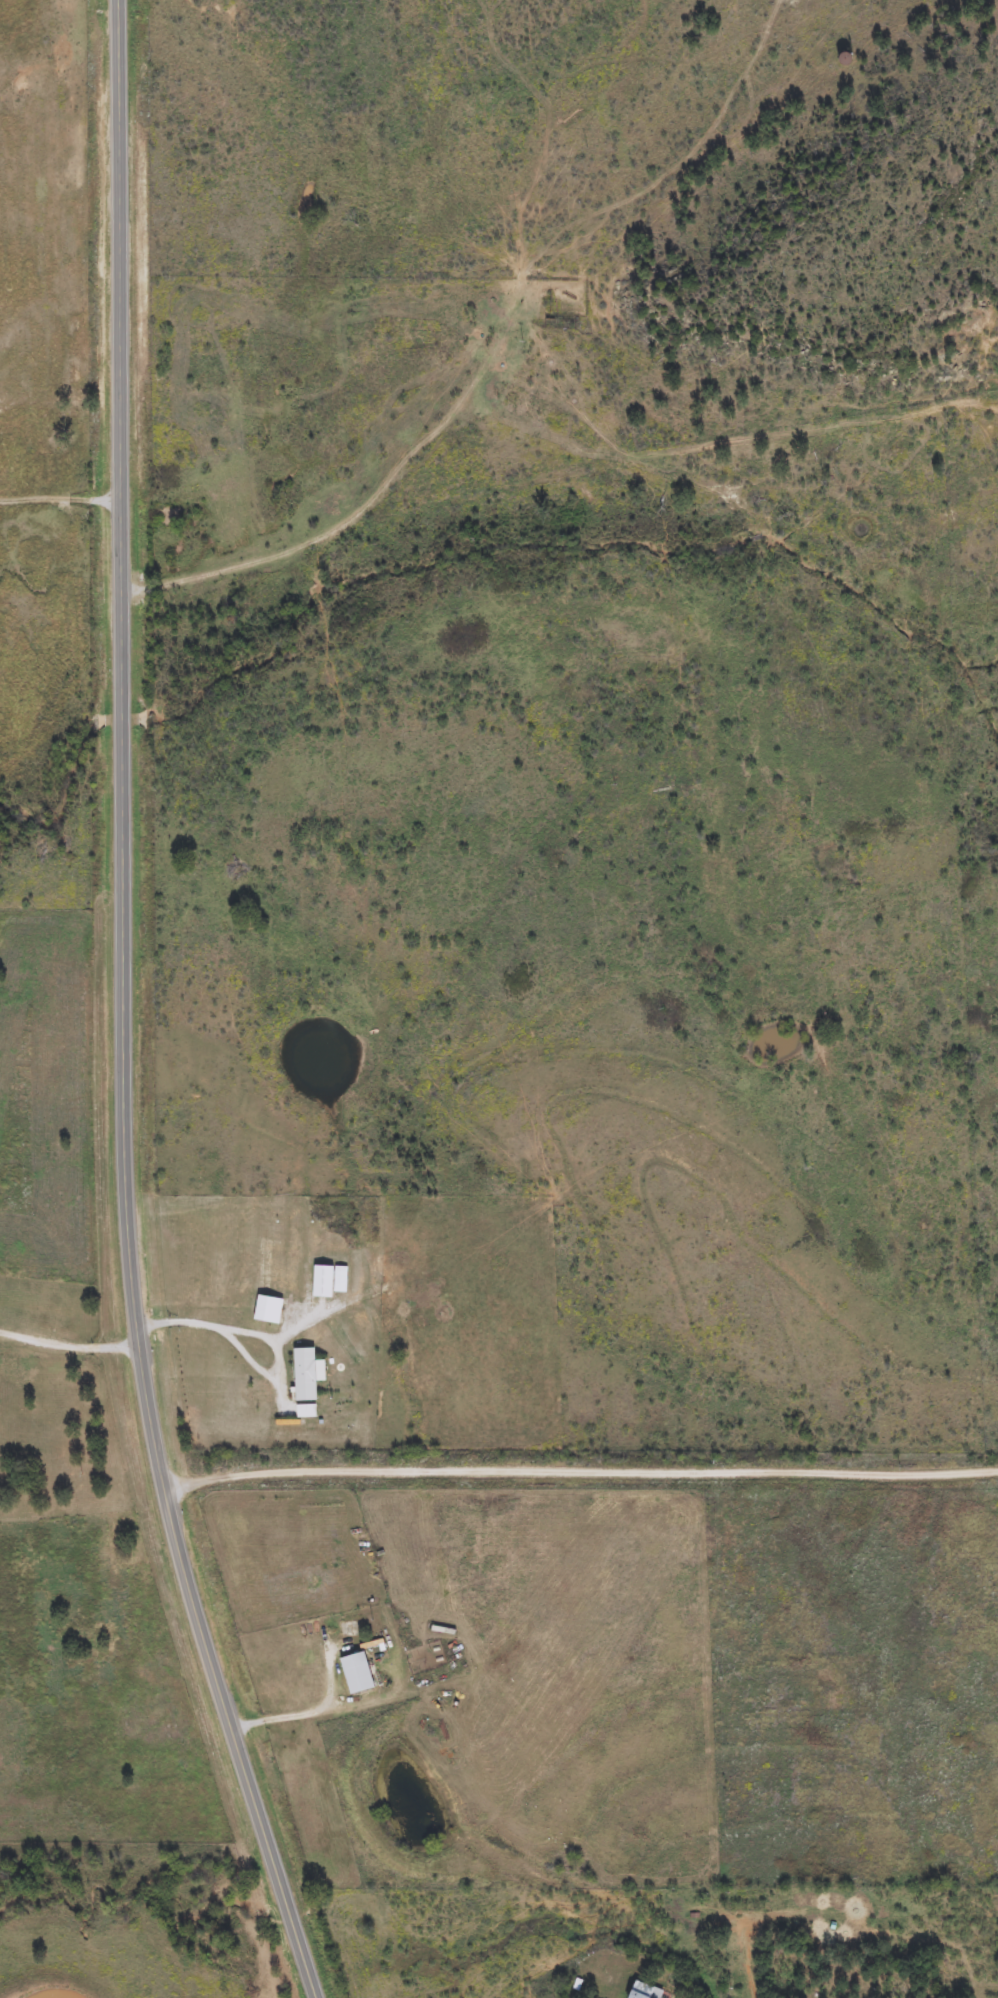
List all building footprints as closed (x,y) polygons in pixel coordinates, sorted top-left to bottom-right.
[(279,1323),(283,1298),(259,1293),(254,1318),(279,1323)] [(294,1347),(295,1399),(317,1399),(316,1347),(294,1347)] [(375,1688),(365,1651),(340,1658),(351,1695),(375,1688)] [(652,1993),(655,1987),(638,1979),(629,1997),(663,1997),(652,1993)]
